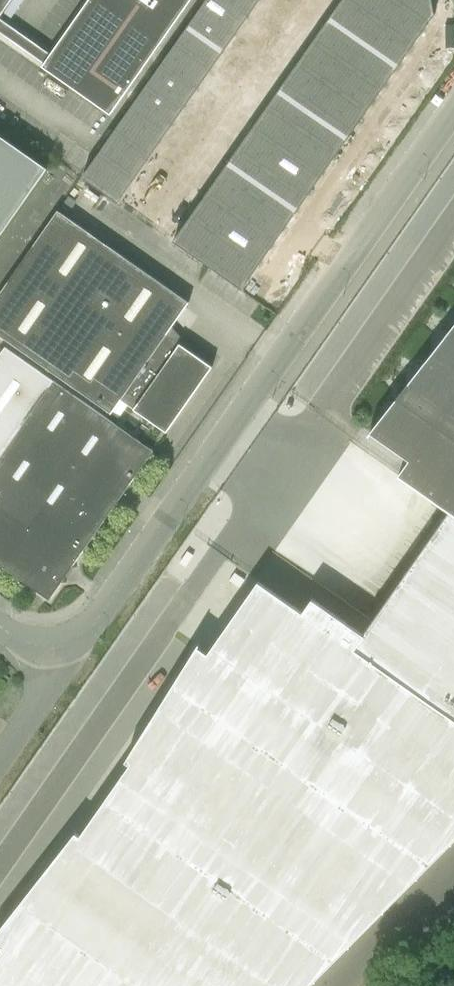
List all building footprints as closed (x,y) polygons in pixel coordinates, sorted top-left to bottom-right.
[(12,0),(0,0),(0,17),(12,0)] [(24,50),(44,64),(41,67),(110,115),(111,114),(169,32),(191,0),(89,0),(50,55),(30,41),(24,50)] [(203,8),(238,33),(250,15),(229,0),(208,0),(203,8)] [(250,15),(261,0),(229,0),(250,15)] [(329,17),(364,42),(377,24),(343,0),(341,0),(329,17)] [(377,24),(390,6),(381,0),(343,0),(377,24)] [(390,6),(425,31),(434,17),(433,0),(394,0),(390,6)] [(390,6),(377,24),(412,49),(425,31),(390,6)] [(203,8),(190,26),(225,51),(238,33),(203,8)] [(329,17),(316,35),(351,60),(364,42),(329,17)] [(24,50),(30,41),(0,20),(0,33),(24,50)] [(377,24),(364,42),(399,67),(412,49),(377,24)] [(190,26),(177,44),(212,69),(225,51),(190,26)] [(316,35),(304,53),(339,78),(351,60),(316,35)] [(364,42),(351,60),(386,85),(399,67),(364,42)] [(177,44),(164,62),(199,87),(212,69),(177,44)] [(304,53),(291,71),(326,96),(339,78),(304,53)] [(351,60),(339,78),(374,103),(386,85),(351,60)] [(164,62),(152,80),(187,105),(199,87),(164,62)] [(291,71),(278,89),(313,114),(326,96),(291,71)] [(339,78),(326,96),(361,121),(374,103),(339,78)] [(152,80),(139,98),(174,123),(187,105),(152,80)] [(278,89),(265,107),(300,132),(313,114),(278,89)] [(326,96),(313,114),(348,139),(361,121),(326,96)] [(139,98),(126,116),(161,141),(174,123),(139,98)] [(265,107),(253,125),(288,150),(300,132),(265,107)] [(313,114),(300,132),(335,157),(348,139),(313,114)] [(126,116),(113,134),(148,159),(161,141),(126,116)] [(253,125),(240,143),(275,168),(288,150),(253,125)] [(300,132),(288,150),(323,175),(335,157),(300,132)] [(113,134),(101,152),(136,177),(148,159),(113,134)] [(47,169),(0,136),(0,235),(47,169)] [(240,143),(227,161),(262,186),(275,168),(240,143)] [(288,151),(275,168),(310,193),(323,176),(288,151)] [(101,152),(83,177),(118,202),(136,177),(101,152)] [(227,161),(214,179),(249,204),(262,186),(227,161)] [(275,168),(262,186),(297,211),(310,193),(275,168)] [(216,180),(203,198),(237,222),(249,204),(216,180)] [(262,186),(249,204),(284,229),(297,211),(262,186)] [(203,198),(190,216),(224,240),(237,222),(203,198)] [(249,204),(237,222),(272,247),(284,229),(249,204)] [(166,433),(212,367),(166,335),(189,303),(57,211),(0,293),(0,337),(111,414),(120,401),(166,433)] [(190,216),(173,242),(206,265),(224,240),(190,216)] [(237,222),(224,240),(259,265),(272,247),(237,222)] [(224,240),(206,265),(242,290),(259,265),(224,240)] [(369,433),(409,461),(398,475),(453,514),(453,325),(369,433)] [(49,600),(63,579),(61,578),(70,565),(72,567),(153,451),(6,348),(0,356),(0,566),(49,600)] [(0,950),(0,985),(308,985),(453,840),(453,516),(448,512),(362,635),(312,599),(302,613),(258,582),(208,654),(197,647),(125,762),(130,765),(80,836),(75,833),(0,929),(0,946),(2,947),(0,950)]
